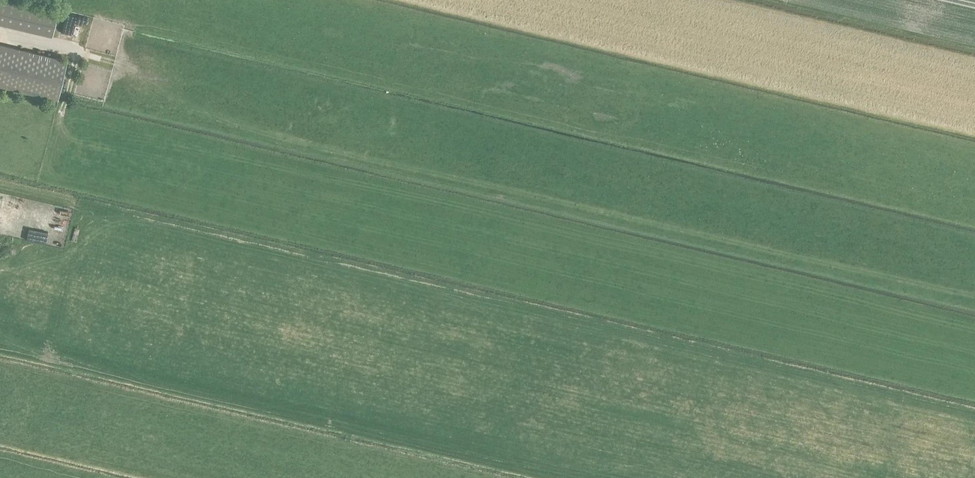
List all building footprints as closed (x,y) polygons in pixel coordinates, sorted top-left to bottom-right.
[(52,37),(59,10),(20,0),(0,0),(0,24),(52,37)] [(73,24),(81,25),(82,15),(74,14),(73,24)] [(12,48),(0,45),(0,86),(57,100),(67,61),(12,48)]
